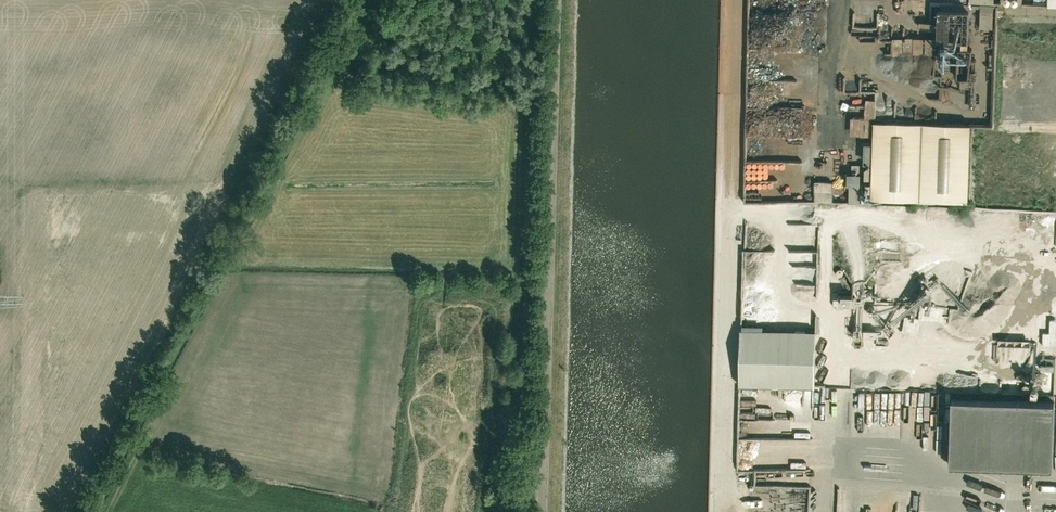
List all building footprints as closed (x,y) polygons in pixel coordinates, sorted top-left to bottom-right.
[(874,121),(871,198),(968,201),(971,124),(874,121)] [(857,300),(857,290),(842,290),(842,300),(857,300)] [(878,305),(893,304),(892,292),(870,293),(871,299),(878,298),(878,305)] [(816,331),(762,329),(741,329),(741,332),(740,386),(814,388),(816,331)] [(1055,370),(1055,362),(1045,362),(1045,370),(1055,370)] [(1052,468),(1054,402),(952,398),(949,465),(1052,468)]
